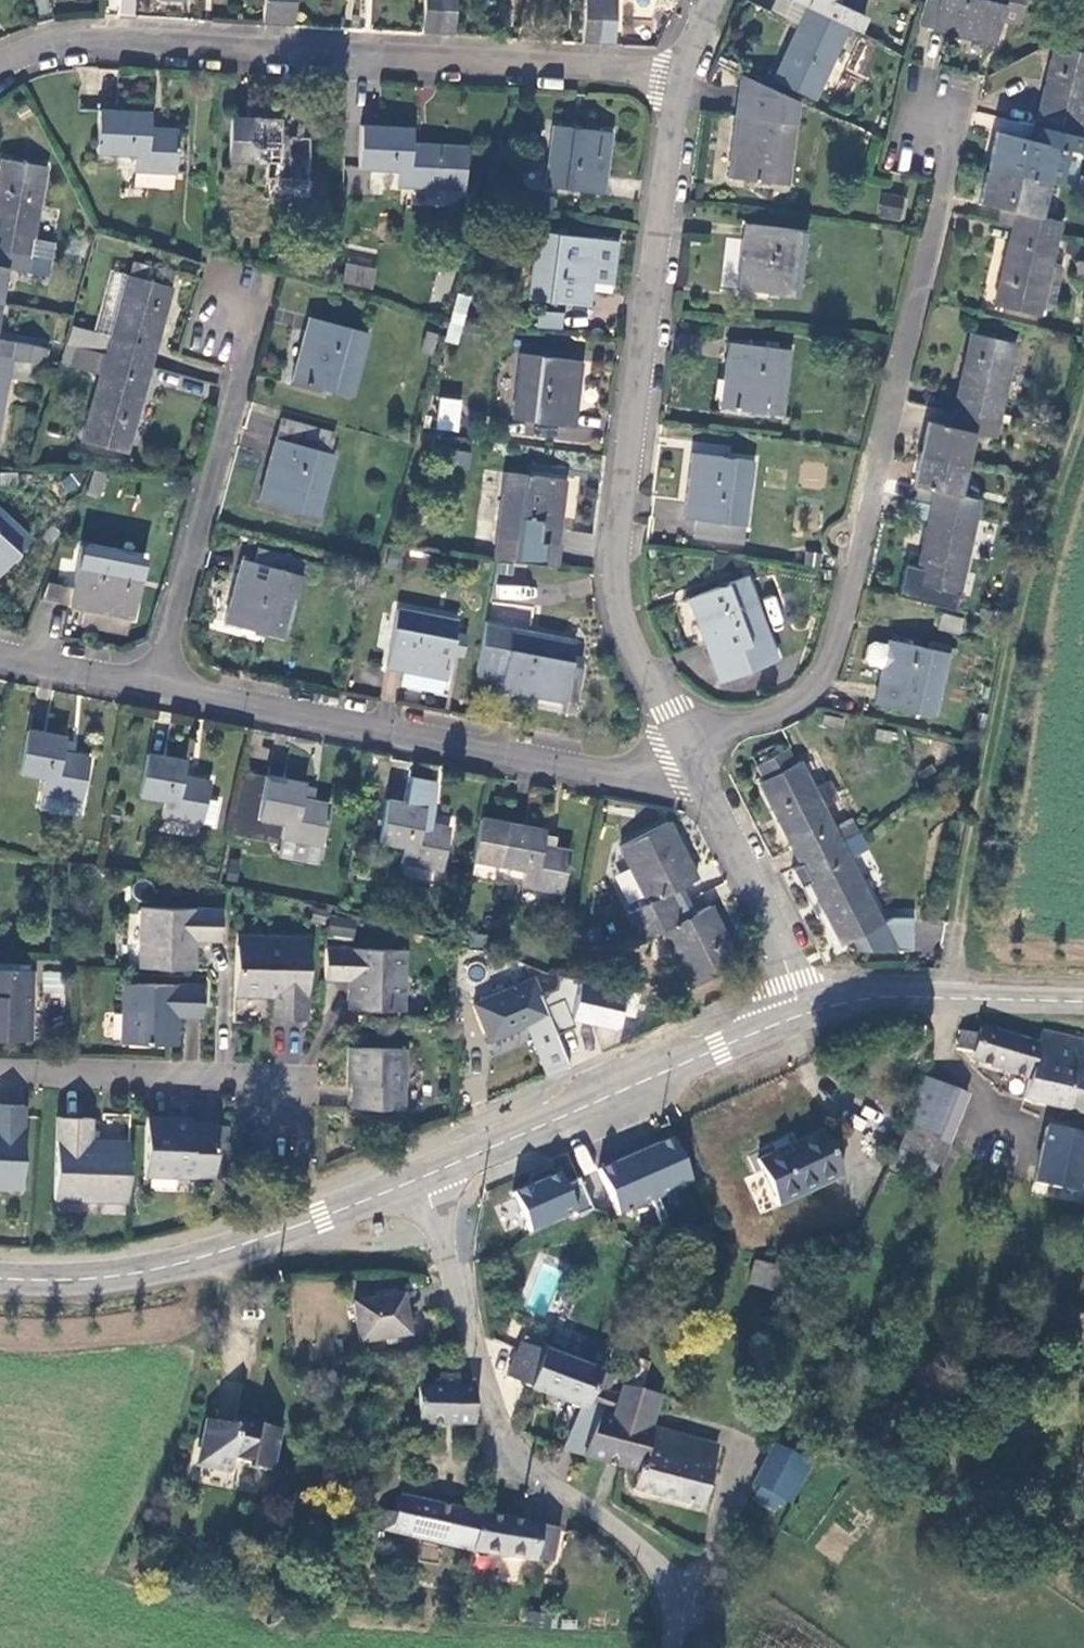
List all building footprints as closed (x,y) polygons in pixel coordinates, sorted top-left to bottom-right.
[(280,22),(281,0),(267,0),(266,21),(280,22)] [(280,22),(296,23),(297,0),(281,0),(280,22)] [(441,33),(443,0),(427,0),(426,33),(441,33)] [(441,33),(456,33),(458,0),(443,0),(441,33)] [(600,41),(602,0),(587,0),(585,41),(600,41)] [(600,41),(617,42),(619,0),(602,0),(600,41)] [(849,28),(856,12),(836,3),(838,0),(809,0),(806,7),(849,28)] [(1006,0),(938,0),(932,29),(995,44),(1006,0)] [(848,29),(849,28),(806,7),(772,80),(814,100),(848,29)] [(869,18),(856,12),(849,28),(848,29),(861,35),(869,18)] [(1072,30),(1083,32),(1083,24),(1072,30)] [(1072,30),(1059,36),(1057,46),(1054,46),(1040,109),(1036,125),(1082,135),(1083,127),(1083,32),(1072,30)] [(787,184),(798,100),(743,73),(737,117),(736,118),(727,177),(787,184)] [(1020,105),(1016,120),(1036,125),(1040,109),(1020,105)] [(153,114),(101,112),(99,153),(137,156),(137,172),(178,174),(181,132),(152,130),(153,114)] [(284,121),(232,118),(230,160),(268,162),(268,179),(310,181),(312,139),(284,137),(284,121)] [(1016,120),(1012,136),(1032,141),(1036,125),(1016,120)] [(604,194),(614,132),(556,125),(548,188),(604,194)] [(1048,181),(1049,179),(1066,183),(1073,151),(1080,152),(1083,136),(1082,135),(1036,125),(1032,141),(1012,136),(996,133),(988,167),(1048,181)] [(468,190),(470,148),(413,145),(414,130),(363,127),(360,169),(399,171),(398,186),(468,190)] [(0,179),(0,251),(32,257),(54,262),(57,243),(35,240),(49,168),(3,160),(0,179)] [(1040,216),(1048,181),(988,167),(980,203),(1000,208),(1016,212),(1012,226),(1058,236),(1061,222),(1040,216)] [(882,192),(877,217),(901,221),(905,196),(882,192)] [(996,222),(1012,226),(1016,212),(1000,208),(996,222)] [(798,296),(806,231),(746,222),(738,289),(798,296)] [(1052,263),(1058,236),(1012,226),(994,306),(1040,316),(1042,307),(1052,263)] [(599,247),(599,240),(539,232),(530,299),(591,307),(594,282),(599,247)] [(371,288),(380,251),(352,245),(344,282),(371,288)] [(616,249),(599,247),(594,282),(611,284),(616,249)] [(1,304),(8,269),(28,273),(32,257),(0,251),(0,303),(1,304)] [(1077,261),(1075,276),(1083,278),(1083,261),(1077,261)] [(1065,266),(1052,263),(1042,307),(1052,309),(1056,306),(1065,266)] [(133,265),(130,278),(175,291),(179,279),(133,265)] [(113,273),(96,332),(112,337),(130,278),(113,273)] [(67,343),(153,365),(175,291),(130,278),(112,337),(96,332),(72,325),(67,343)] [(472,296),(458,292),(452,317),(466,319),(472,296)] [(563,329),(564,313),(538,311),(537,328),(563,329)] [(67,343),(72,325),(74,315),(60,314),(54,342),(67,343)] [(460,343),(466,319),(452,317),(445,341),(460,343)] [(353,398),(370,334),(312,318),(294,382),(353,398)] [(433,357),(439,334),(429,332),(422,354),(433,357)] [(1000,421),(1002,414),(1018,343),(971,333),(953,410),(1000,421)] [(857,340),(837,338),(835,350),(855,353),(857,340)] [(39,363),(46,364),(49,350),(0,341),(0,355),(39,363)] [(782,416),(791,350),(730,342),(720,408),(782,416)] [(129,454),(153,365),(67,343),(61,363),(101,375),(85,443),(129,454)] [(0,355),(0,432),(10,379),(35,384),(39,363),(0,355)] [(575,428),(584,362),(523,356),(514,421),(575,428)] [(460,401),(439,398),(435,429),(455,432),(460,401)] [(920,452),(966,463),(974,432),(996,438),(1000,421),(953,410),(949,427),(928,421),(920,452)] [(1000,421),(1009,423),(1011,416),(1002,414),(1000,421)] [(334,454),(339,434),(284,418),(262,503),(320,518),(338,456),(334,454)] [(439,452),(432,438),(418,445),(424,459),(439,452)] [(684,518),(693,519),(745,526),(754,460),(693,452),(684,518)] [(959,495),(966,463),(920,452),(912,485),(935,490),(932,504),(977,515),(981,501),(959,495)] [(826,489),(826,464),(799,464),(799,488),(826,489)] [(101,499),(108,475),(97,472),(89,494),(101,499)] [(541,565),(557,568),(568,481),(508,474),(497,560),(499,560),(530,564),(541,565)] [(19,475),(3,476),(4,487),(18,486),(19,475)] [(958,594),(977,515),(932,504),(914,583),(958,594)] [(0,510),(0,576),(32,541),(0,510)] [(745,526),(693,519),(690,536),(742,543),(745,526)] [(73,608),(85,610),(134,619),(137,620),(148,560),(84,548),(73,608)] [(287,641),(305,576),(301,576),(306,562),(260,550),(256,564),(245,560),(228,625),(287,641)] [(398,569),(403,553),(392,550),(388,565),(398,569)] [(749,567),(751,560),(721,556),(720,567),(735,569),(749,567)] [(539,583),(541,565),(530,564),(528,581),(539,583)] [(777,663),(747,577),(689,598),(719,683),(777,663)] [(493,582),(491,601),(534,605),(536,587),(493,582)] [(44,599),(65,604),(69,588),(47,583),(44,599)] [(134,619),(85,610),(82,628),(130,639),(134,619)] [(389,667),(403,671),(446,679),(449,680),(453,656),(458,633),(460,622),(400,611),(389,667)] [(942,612),(938,628),(961,633),(965,618),(942,612)] [(489,621),(479,674),(505,679),(504,690),(569,702),(573,678),(577,655),(579,643),(515,632),(516,625),(489,621)] [(470,634),(458,633),(453,656),(465,659),(470,634)] [(935,717),(949,653),(889,639),(888,646),(883,668),(875,703),(935,717)] [(868,665),(883,668),(888,646),(873,643),(868,646),(865,660),(868,665)] [(577,655),(573,678),(583,681),(587,657),(577,655)] [(446,679),(403,671),(402,687),(443,695),(446,679)] [(47,779),(43,795),(84,802),(93,760),(77,757),(65,755),(68,742),(68,740),(31,733),(22,774),(47,779)] [(79,744),(68,742),(65,755),(77,757),(79,744)] [(760,782),(801,865),(842,843),(862,833),(854,818),(834,828),(800,762),(795,765),(788,750),(757,766),(764,780),(760,782)] [(188,763),(149,756),(141,797),(166,802),(164,818),(205,825),(213,783),(186,779),(188,763)] [(233,837),(283,846),(284,840),(325,848),(333,807),(305,801),(308,785),(245,774),(233,837)] [(84,802),(43,795),(41,811),(84,819),(87,803),(84,802)] [(429,808),(390,801),(382,843),(406,848),(403,864),(445,871),(453,830),(426,824),(429,808)] [(549,831),(483,819),(473,861),(500,866),(498,883),(565,895),(573,853),(557,849),(559,839),(547,837),(549,831)] [(632,916),(638,928),(678,907),(672,895),(685,888),(700,880),(670,822),(622,848),(651,905),(632,916)] [(284,840),(283,846),(281,855),(322,865),(325,848),(284,840)] [(842,843),(801,865),(819,901),(823,909),(841,945),(854,939),(859,951),(912,954),(914,921),(892,920),(883,924),(842,843)] [(678,907),(692,901),(685,888),(672,895),(678,907)] [(699,914),(692,901),(678,907),(685,920),(699,914)] [(823,909),(819,901),(812,905),(815,913),(823,909)] [(678,907),(638,928),(645,942),(664,933),(694,988),(742,965),(714,907),(699,914),(685,920),(678,907)] [(140,968),(190,970),(191,943),(221,944),(223,911),(144,910),(140,968)] [(238,934),(236,995),(275,997),(274,1018),(311,1020),(314,937),(238,934)] [(328,949),(327,980),(357,982),(358,1010),(404,1012),(406,951),(328,949)] [(488,952),(472,951),(466,987),(483,990),(488,952)] [(35,971),(0,969),(0,1041),(32,1041),(35,971)] [(536,981),(477,1006),(493,1041),(552,1016),(536,981)] [(583,983),(575,1020),(620,1031),(629,993),(583,983)] [(204,988),(124,984),(123,1045),(173,1047),(175,1019),(202,1021),(204,988)] [(557,1029),(571,1025),(565,1001),(550,1005),(557,1029)] [(1044,1034),(1040,1047),(984,1028),(982,1035),(966,1031),(960,1049),(976,1053),(975,1059),(1032,1080),(1028,1100),(1083,1113),(1083,1042),(1044,1034)] [(403,1111),(404,1050),(347,1048),(346,1082),(350,1083),(350,1108),(403,1111)] [(947,1166),(973,1097),(924,1079),(898,1148),(947,1166)] [(25,1106),(0,1105),(0,1188),(22,1189),(25,1106)] [(218,1178),(219,1123),(177,1123),(177,1118),(150,1118),(149,1177),(218,1178)] [(56,1201),(129,1202),(132,1141),(94,1142),(95,1119),(59,1119),(56,1201)] [(1045,1130),(1033,1186),(1079,1192),(1079,1189),(1083,1167),(1083,1135),(1045,1130)] [(762,1160),(782,1206),(844,1177),(825,1132),(762,1160)] [(619,1215),(693,1182),(673,1137),(599,1170),(619,1215)] [(575,1166),(515,1188),(531,1232),(591,1210),(575,1166)] [(781,1264),(757,1259),(751,1283),(774,1289),(781,1264)] [(412,1339),(405,1297),(358,1304),(364,1344),(412,1339)] [(549,1327),(540,1348),(598,1372),(606,1351),(549,1327)] [(504,1377),(525,1386),(538,1353),(515,1342),(504,1377)] [(538,1353),(525,1386),(578,1408),(581,1410),(585,1403),(596,1409),(602,1388),(592,1385),(598,1372),(540,1348),(538,1353)] [(596,1409),(579,1454),(633,1471),(631,1486),(697,1504),(712,1447),(648,1429),(657,1396),(636,1390),(643,1359),(628,1355),(617,1394),(602,1388),(596,1409)] [(608,1377),(598,1372),(592,1385),(602,1388),(608,1377)] [(478,1424),(479,1390),(463,1389),(463,1378),(444,1377),(442,1389),(426,1388),(424,1424),(478,1424)] [(559,1447),(579,1454),(596,1409),(585,1403),(581,1410),(578,1408),(559,1447)] [(200,1419),(193,1457),(220,1462),(273,1472),(281,1434),(200,1419)] [(784,1497),(791,1501),(810,1466),(780,1448),(759,1484),(764,1487),(757,1501),(776,1510),(784,1497)] [(220,1462),(193,1457),(192,1464),(219,1469),(220,1462)] [(481,1516),(403,1495),(399,1514),(383,1511),(379,1528),(474,1552),(481,1516)] [(561,1533),(481,1516),(474,1552),(555,1568),(561,1533)] [(535,1628),(553,1631),(556,1619),(538,1616),(535,1628)]
